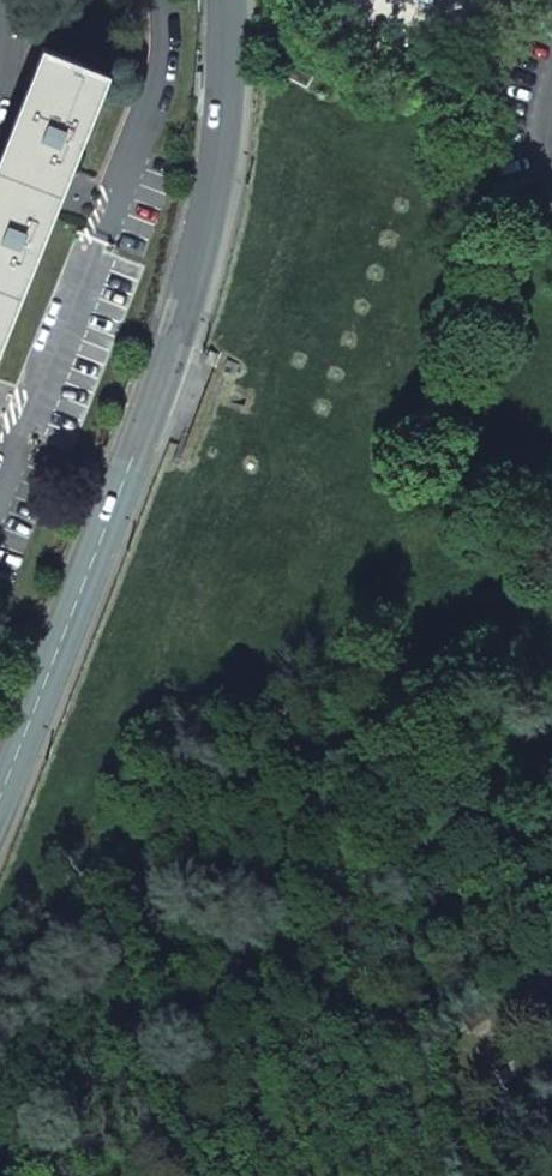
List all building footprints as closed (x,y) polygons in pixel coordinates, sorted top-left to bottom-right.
[(311,14),(316,0),(288,0),(311,14)] [(301,40),(283,75),(283,76),(306,89),(325,53),(301,40)] [(0,178),(0,347),(109,74),(51,51),(0,178)]
